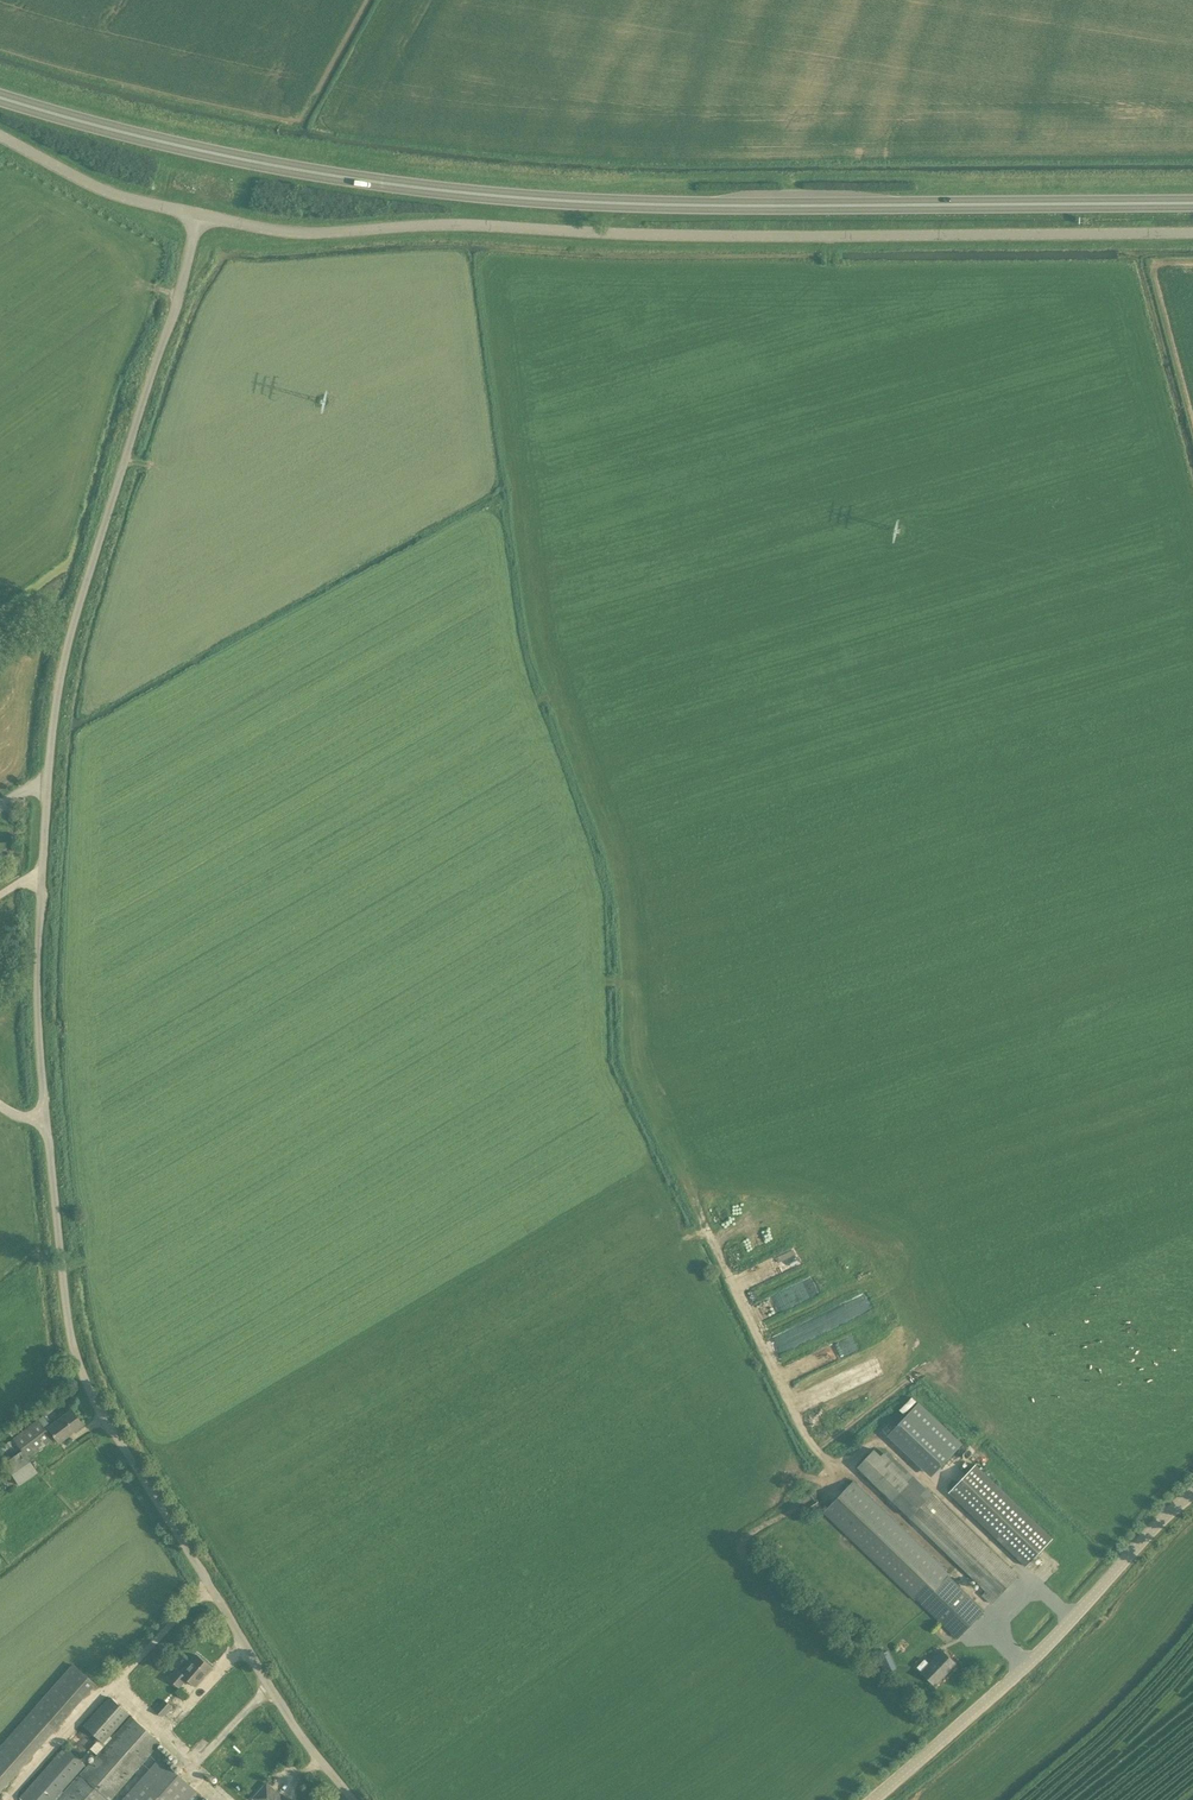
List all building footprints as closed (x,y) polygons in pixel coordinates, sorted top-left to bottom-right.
[(932,1476),(962,1446),(920,1404),(890,1434),(932,1476)] [(9,1491),(19,1485),(38,1471),(28,1457),(55,1437),(58,1442),(82,1424),(71,1410),(50,1425),(43,1416),(38,1419),(12,1438),(0,1447),(0,1457),(4,1462),(3,1462),(0,1465),(0,1478),(9,1491)] [(18,1421),(6,1430),(12,1436),(24,1428),(18,1421)] [(881,1455),(874,1449),(857,1467),(910,1517),(910,1518),(985,1591),(982,1594),(991,1604),(1019,1575),(932,1493),(888,1450),(881,1455)] [(977,1464),(949,1493),(1026,1567),(1053,1538),(977,1464)] [(958,1639),(964,1632),(984,1610),(950,1576),(952,1574),(853,1481),(824,1511),(922,1605),(958,1639)] [(925,1659),(917,1667),(922,1672),(936,1685),(957,1663),(943,1650),(930,1664),(925,1659)] [(194,1686),(211,1668),(196,1654),(180,1671),(176,1667),(167,1677),(179,1688),(187,1680),(194,1686)] [(25,1763),(95,1683),(72,1663),(0,1745),(0,1791),(25,1763)] [(129,1714),(109,1696),(83,1725),(98,1739),(90,1748),(96,1754),(63,1792),(62,1790),(85,1764),(64,1746),(19,1797),(22,1799),(109,1799),(160,1742),(130,1716),(111,1738),(109,1736),(129,1714)] [(171,1706),(164,1700),(154,1710),(157,1712),(162,1716),(171,1706)] [(159,1757),(121,1799),(198,1799),(199,1799),(195,1795),(196,1791),(159,1757)] [(282,1794),(281,1796),(266,1783),(253,1798),(256,1799),(289,1799),(282,1794)]
